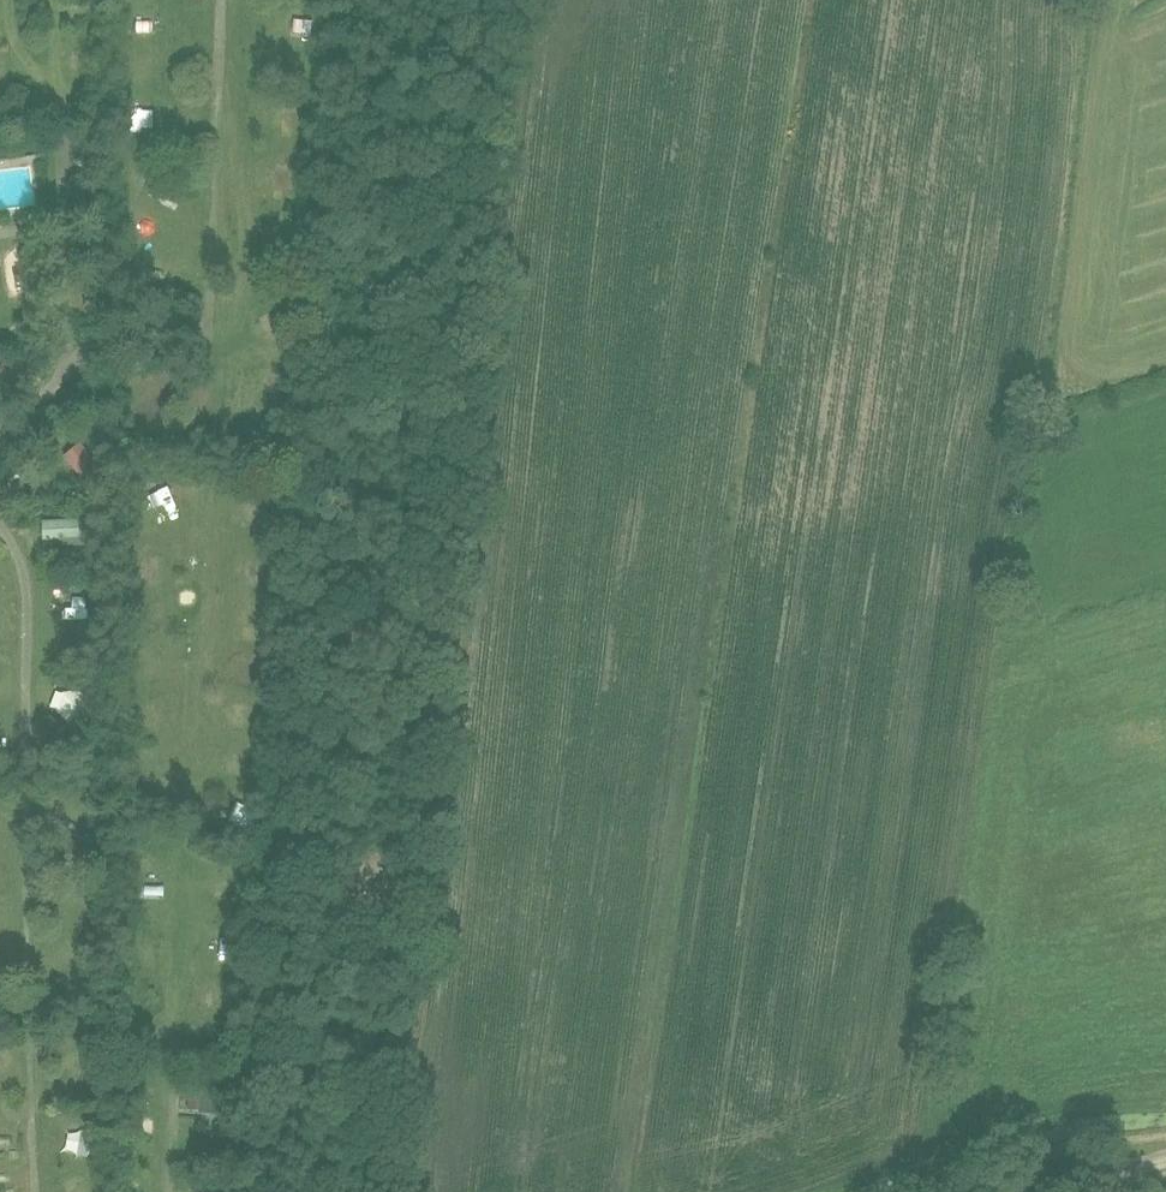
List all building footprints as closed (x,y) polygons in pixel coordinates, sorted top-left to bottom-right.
[(80,443),(62,457),(92,493),(102,484),(109,479),(102,470),(80,443)] [(41,542),(90,540),(89,521),(40,524),(41,542)] [(89,697),(62,696),(61,723),(89,723),(89,697)] [(224,1117),(226,1093),(199,1092),(198,1112),(198,1115),(224,1117)]
